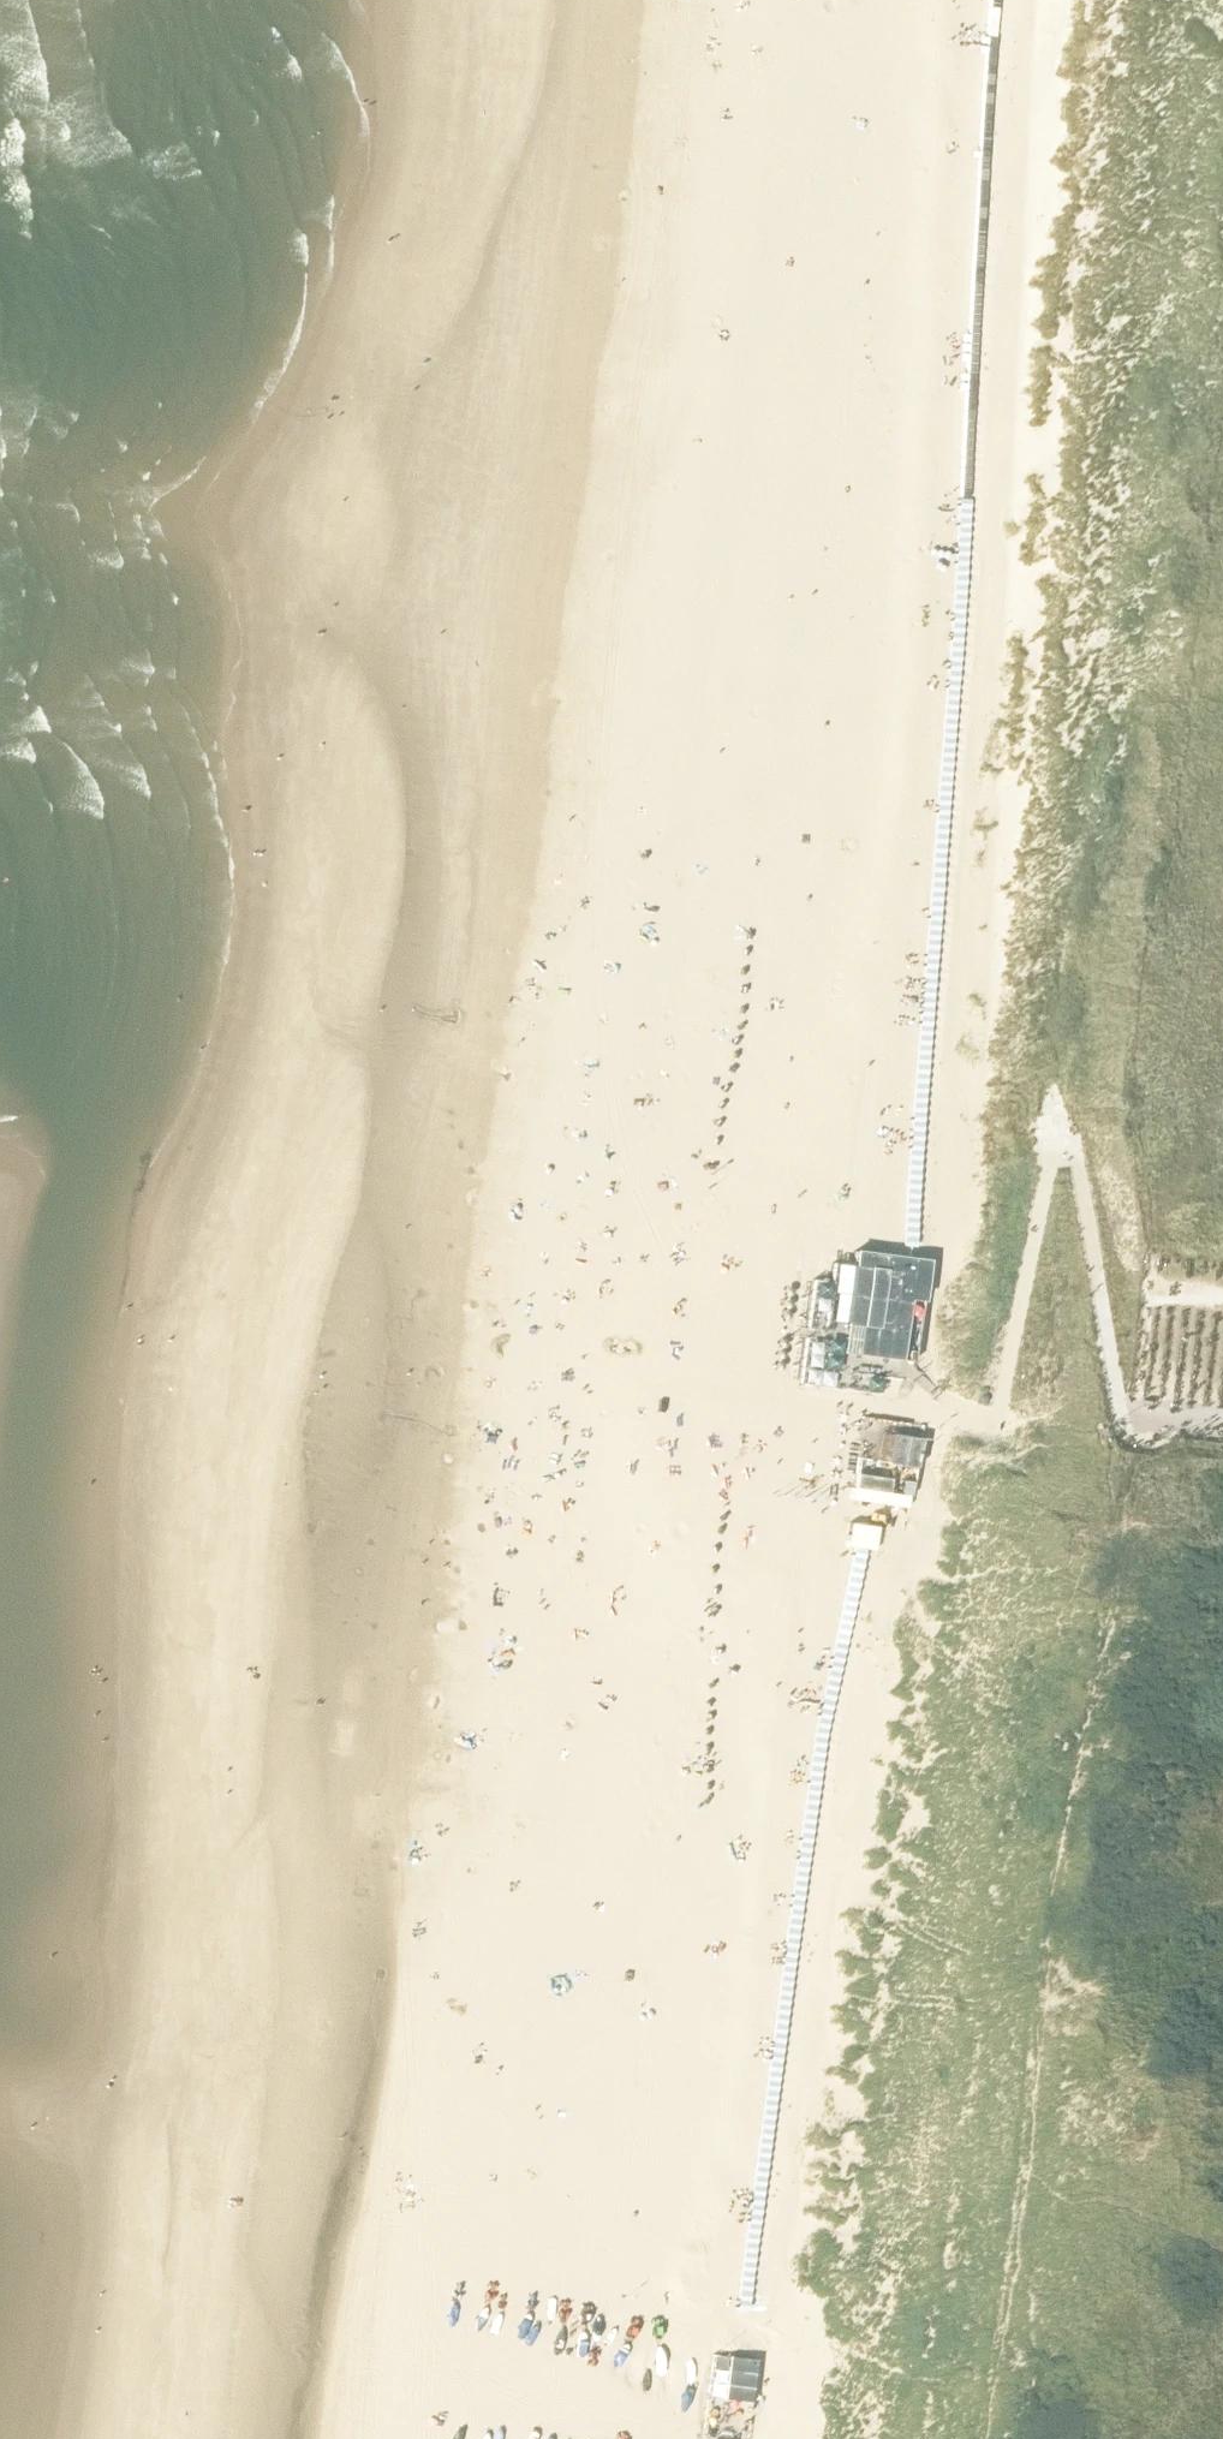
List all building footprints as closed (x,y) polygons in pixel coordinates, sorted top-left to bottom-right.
[(919,1307),(924,1265),(850,1255),(837,1358),(896,1367),(903,1305),(919,1307)] [(908,1510),(922,1428),(865,1418),(851,1500),(908,1510)] [(727,2357),(723,2398),(751,2402),(755,2361),(727,2357)]
